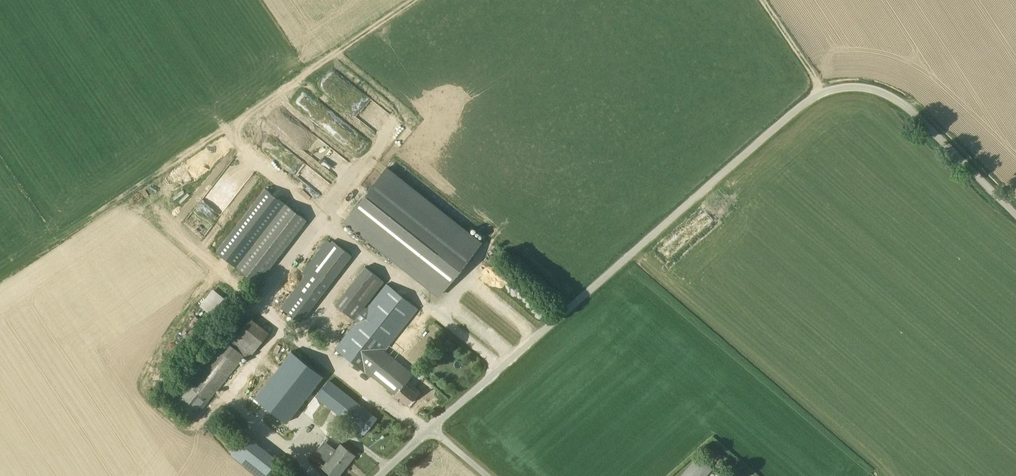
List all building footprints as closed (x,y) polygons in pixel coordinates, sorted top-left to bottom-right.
[(481,244),(386,168),(345,220),(440,295),(481,244)] [(286,205),(267,190),(236,229),(255,244),(286,205)] [(308,222),(286,205),(255,244),(236,268),(258,285),(308,222)] [(351,255),(333,241),(306,275),(281,308),(299,322),(351,255)] [(371,376),(372,375),(388,355),(384,352),(418,308),(366,267),(336,305),(357,322),(335,349),(371,376)] [(200,305),(211,314),(224,296),(213,288),(200,305)] [(222,338),(171,402),(194,420),(244,356),(222,338)] [(292,351),(254,397),(287,423),(324,376),(292,351)] [(399,363),(388,355),(372,375),(395,394),(394,396),(401,401),(402,400),(408,404),(417,393),(404,383),(412,374),(399,363)] [(378,418),(330,380),(316,397),(364,435),(378,418)] [(246,435),(231,454),(259,475),(265,475),(278,460),(246,435)] [(323,468),(334,475),(338,475),(354,455),(341,445),(323,468)] [(699,457),(682,475),(706,475),(712,469),(699,457)]
